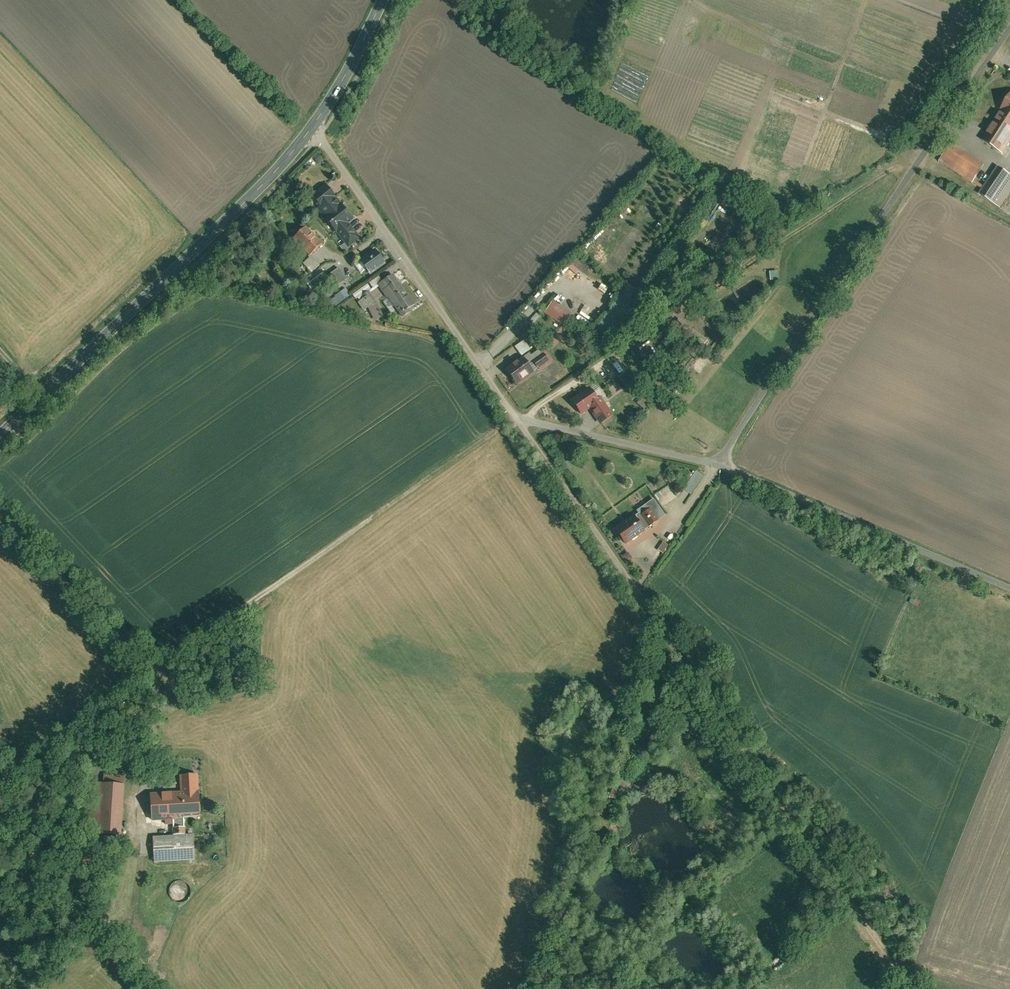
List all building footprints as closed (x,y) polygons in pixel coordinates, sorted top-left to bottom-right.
[(1005,148),(1009,139),(1009,93),(984,134),(1005,148)] [(956,138),(944,157),(975,178),(979,171),(988,159),(956,138)] [(988,177),(983,184),(981,188),(1002,202),(1009,190),(1009,167),(1000,160),(988,177)] [(988,177),(979,171),(975,178),(983,184),(988,177)] [(331,184),(315,196),(319,201),(321,200),(330,212),(329,213),(335,221),(344,214),(350,209),(345,201),(342,203),(332,191),(335,189),(331,184)] [(344,214),(335,221),(347,237),(351,242),(360,234),(344,214)] [(304,223),(296,231),(311,246),(319,238),(304,223)] [(378,241),(362,253),(369,263),(373,268),(389,256),(378,241)] [(313,250),(305,258),(315,266),(322,259),(313,250)] [(369,263),(362,253),(357,257),(364,267),(369,263)] [(326,272),(329,270),(323,261),(307,273),(313,282),(326,272)] [(349,273),(341,262),(329,270),(326,272),(334,283),(349,273)] [(380,278),(385,275),(381,270),(370,277),(374,283),(373,284),(374,285),(382,280),(380,278)] [(414,300),(393,270),(385,275),(380,278),(382,280),(401,308),(414,300)] [(770,271),(770,280),(779,280),(778,271),(770,271)] [(373,284),(374,283),(370,277),(355,288),(359,293),(361,292),(368,287),(373,284)] [(642,289),(638,286),(634,292),(634,293),(638,295),(642,289)] [(368,287),(361,292),(362,294),(360,296),(366,305),(376,298),(368,287)] [(330,308),(350,297),(346,289),(326,301),(330,308)] [(556,293),(549,302),(567,315),(574,306),(556,293)] [(380,298),(372,303),(378,314),(387,310),(380,298)] [(526,333),(517,340),(524,350),(533,343),(526,333)] [(545,347),(538,352),(542,359),(550,353),(545,347)] [(524,358),(507,369),(516,384),(534,372),(524,358)] [(591,381),(572,394),(582,408),(591,402),(601,395),(591,381)] [(603,394),(601,395),(591,402),(599,414),(602,418),(614,410),(603,394)] [(697,471),(684,489),(692,495),(704,477),(697,471)] [(643,510),(652,504),(648,497),(640,502),(639,503),(643,510)] [(652,504),(643,510),(650,520),(659,514),(652,504)] [(617,531),(624,542),(643,530),(635,516),(624,523),(625,525),(617,531)] [(143,706),(127,712),(129,719),(145,713),(143,706)] [(185,785),(153,787),(154,815),(174,814),(174,829),(189,829),(188,814),(204,813),(202,784),(199,785),(198,769),(184,770),(185,785)] [(124,829),(127,779),(102,777),(99,828),(124,829)] [(189,829),(174,829),(156,830),(157,857),(197,855),(196,828),(189,829)] [(193,879),(190,877),(186,875),(181,875),(177,877),(174,880),(173,885),(173,889),(175,893),(178,896),(182,897),(187,897),(190,896),(194,892),(195,888),(195,884),(193,879)]
